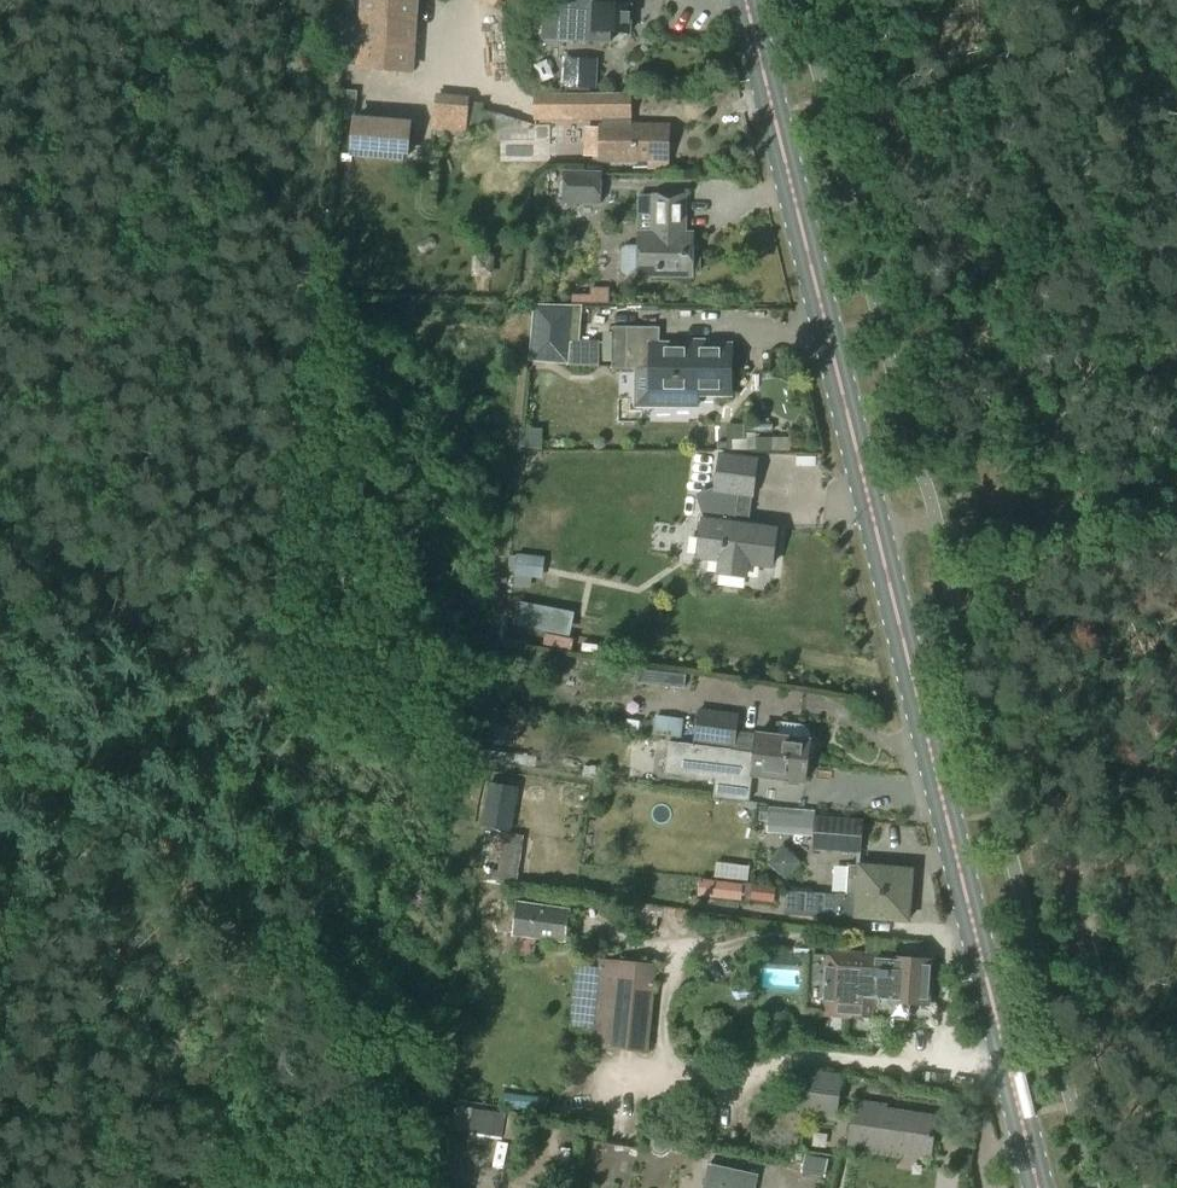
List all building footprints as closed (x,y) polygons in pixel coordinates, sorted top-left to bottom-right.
[(415,0),(366,0),(361,67),(410,70),(415,0)] [(633,6),(583,3),(584,0),(561,0),(559,40),(612,43),(612,32),(631,33),(633,6)] [(597,88),(598,61),(564,60),(562,87),(597,88)] [(601,157),(666,160),(667,128),(628,126),(628,127),(626,126),(626,117),(630,117),(630,94),(535,92),(535,115),(604,115),(604,125),(602,125),(602,126),(600,157),(601,157)] [(469,102),(437,100),(435,130),(468,133),(469,102)] [(409,158),(411,127),(411,124),(357,121),(355,155),(409,158)] [(602,204),(602,171),(563,170),(562,204),(602,204)] [(687,232),(688,195),(653,194),(653,197),(640,197),(640,231),(638,231),(638,247),(626,247),(622,251),(621,271),(625,275),(638,275),(638,276),(694,277),(694,274),(701,273),(701,259),(694,257),(695,232),(687,232)] [(418,247),(418,248),(419,249),(419,250),(419,251),(420,251),(420,252),(421,252),(422,253),(423,253),(424,253),(425,253),(434,248),(437,243),(434,239),(429,239),(420,244),(419,245),(419,246),(419,247),(418,247)] [(579,344),(580,331),(572,331),(574,307),(545,304),(539,360),(569,362),(571,343),(579,344)] [(612,368),(638,369),(637,409),(697,410),(698,394),(731,394),(731,344),(649,344),(650,327),(612,327),(612,368)] [(521,429),(519,449),(542,449),(542,429),(521,429)] [(717,488),(715,489),(699,493),(703,521),(700,520),(696,556),(719,559),(719,560),(717,573),(748,577),(750,564),(773,567),(778,527),(737,522),(741,494),(753,495),(754,483),(757,457),(721,453),(717,488)] [(532,558),(533,553),(518,551),(518,555),(508,554),(506,569),(514,570),(513,580),(529,582),(530,574),(536,575),(538,559),(532,558)] [(566,635),(570,611),(518,602),(513,625),(566,635)] [(683,688),(685,675),(660,672),(658,685),(683,688)] [(734,749),(738,717),(699,712),(694,744),(716,747),(734,749)] [(680,737),(683,719),(657,715),(654,733),(680,737)] [(809,741),(809,730),(801,725),(780,722),(778,737),(756,735),(754,753),(767,755),(767,757),(809,762),(811,741),(809,741)] [(754,751),(734,749),(716,747),(694,744),(683,743),(679,774),(716,778),(714,795),(748,799),(754,751)] [(488,761),(512,764),(513,754),(490,750),(488,761)] [(806,782),(809,762),(767,757),(767,755),(754,753),(751,775),(806,782)] [(516,788),(489,783),(481,826),(509,831),(516,788)] [(864,822),(814,818),(811,850),(850,853),(862,854),(864,822)] [(481,869),(479,879),(516,884),(522,836),(502,833),(497,871),(481,869)] [(849,866),(847,894),(858,895),(858,897),(910,901),(913,871),(889,869),(886,865),(878,864),(875,868),(849,866)] [(713,898),(741,901),(743,884),(715,881),(713,898)] [(773,902),(775,888),(753,885),(751,899),(773,902)] [(858,897),(858,895),(847,894),(846,895),(839,894),(837,915),(909,921),(910,901),(858,897)] [(508,934),(505,950),(534,955),(536,938),(565,942),(569,909),(501,898),(495,932),(508,934)] [(928,1006),(931,960),(827,954),(825,1015),(875,1018),(876,1003),(928,1006)] [(650,1049),(657,965),(599,959),(591,1044),(650,1049)] [(837,1118),(843,1076),(809,1072),(804,1114),(837,1118)] [(504,1138),(507,1114),(473,1109),(474,1108),(456,1105),(452,1130),(470,1133),(504,1138)] [(930,1157),(936,1118),(857,1105),(849,1144),(930,1157)] [(651,1139),(649,1148),(654,1155),(663,1157),(670,1153),(672,1144),(668,1136),(659,1134),(651,1139)] [(759,1175),(709,1164),(704,1187),(756,1187),(759,1175)] [(956,1173),(966,1175),(967,1167),(957,1165),(956,1173)]
